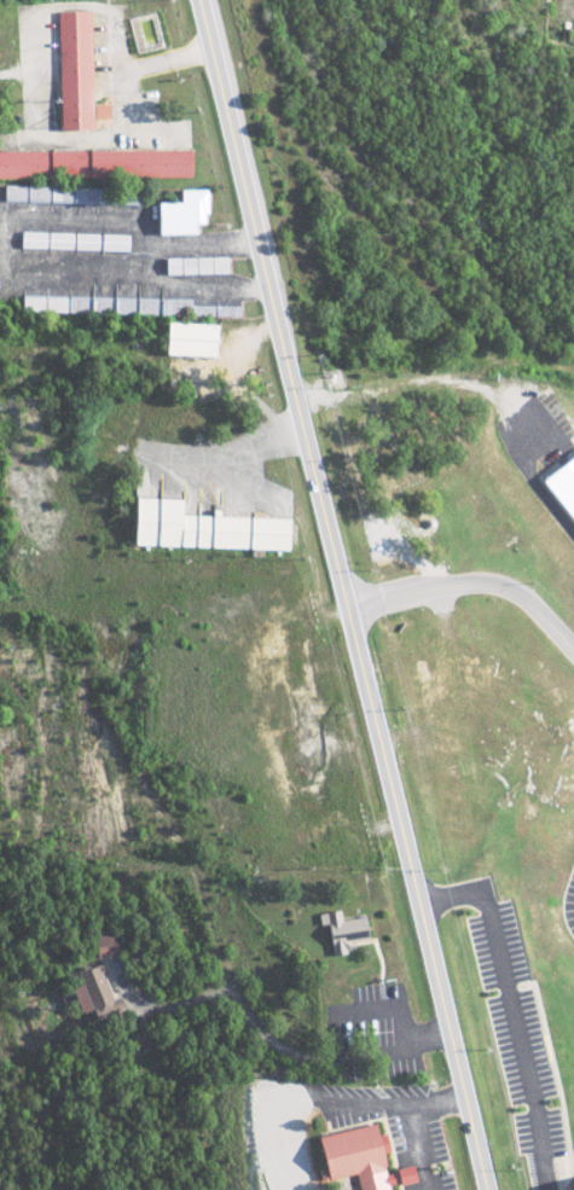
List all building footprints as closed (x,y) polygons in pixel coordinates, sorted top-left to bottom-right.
[(57,129),(91,128),(91,118),(108,118),(108,104),(90,105),(88,11),(55,11),(57,129)] [(189,175),(188,148),(0,152),(0,179),(189,175)] [(178,201),(153,202),(154,234),(199,233),(199,223),(206,223),(206,189),(178,190),(178,201)] [(18,248),(126,250),(126,234),(18,232),(18,248)] [(226,257),(162,258),(162,274),(226,273),(226,257)] [(217,324),(161,322),(160,354),(216,356),(217,324)] [(547,481),(573,516),(573,457),(547,481)] [(219,516),(219,514),(180,513),(180,499),(131,497),(130,546),(287,549),(288,518),(219,516)] [(429,510),(424,515),(425,522),(430,526),(436,526),(440,521),(440,515),(436,510),(429,510)] [(361,917),(339,919),(338,911),(316,913),(317,925),(325,924),(328,955),(344,954),(343,942),(364,940),(361,917)] [(122,1011),(118,997),(111,999),(100,964),(78,971),(93,1020),(122,1011)] [(320,1180),(352,1174),(355,1189),(387,1189),(387,1186),(411,1181),(409,1167),(383,1172),(380,1154),(386,1153),(383,1134),(373,1136),(371,1125),(312,1136),(320,1180)] [(561,1189),(573,1189),(573,1181),(560,1184),(561,1189)]
